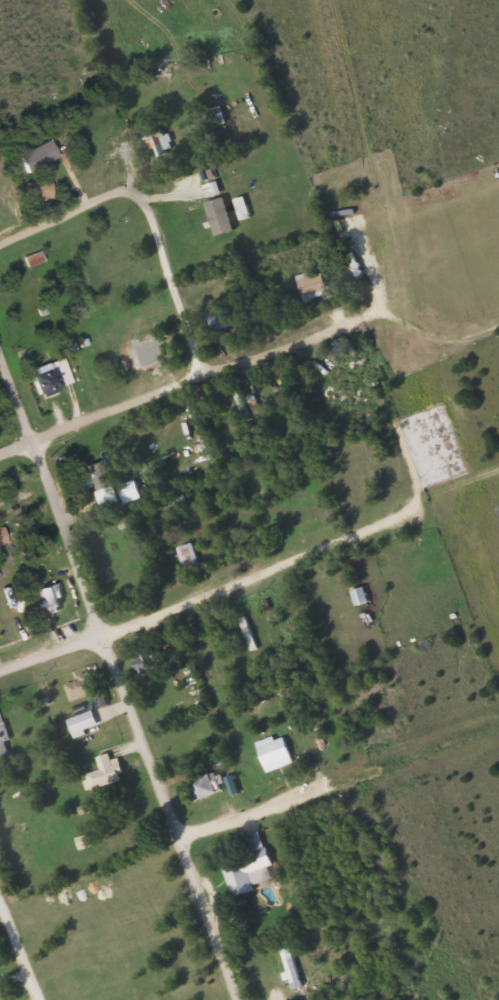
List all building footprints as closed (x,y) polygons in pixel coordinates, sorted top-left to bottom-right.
[(40,126),(56,153),(25,168),(11,142),(40,126)] [(156,157),(170,146),(158,128),(143,138),(156,157)] [(46,199),(46,183),(21,184),(22,199),(46,199)] [(362,273),(348,234),(338,238),(353,277),(362,273)] [(36,239),(40,257),(23,262),(15,247),(36,239)] [(290,269),(302,298),(326,288),(312,262),(290,269)] [(201,304),(213,334),(235,326),(223,292),(201,304)] [(47,353),(61,388),(38,396),(21,356),(47,353)] [(321,367),(324,377),(368,365),(366,355),(321,367)] [(322,398),(329,423),(370,408),(358,384),(322,398)] [(81,460),(96,505),(142,493),(133,472),(111,479),(98,452),(81,460)] [(173,539),(180,564),(199,555),(190,536),(173,539)] [(28,589),(36,616),(62,604),(51,577),(28,589)] [(346,580),(353,602),(368,598),(358,578),(346,580)] [(236,617),(247,650),(255,648),(244,615),(236,617)] [(126,644),(137,673),(166,662),(156,636),(126,644)] [(61,674),(67,698),(97,685),(96,660),(61,674)] [(60,707),(73,733),(82,724),(93,719),(86,701),(60,707)] [(9,751),(0,755),(0,726),(9,751)] [(250,733),(263,766),(289,757),(279,726),(250,733)] [(78,769),(83,786),(123,772),(115,749),(107,750),(106,743),(94,750),(94,763),(78,769)] [(187,772),(195,799),(236,786),(225,759),(187,772)] [(73,796),(77,809),(93,801),(89,791),(73,796)] [(215,856),(231,896),(254,888),(250,879),(275,869),(254,824),(238,827),(246,853),(215,856)] [(69,830),(77,843),(92,838),(82,825),(69,830)] [(287,941),(299,983),(284,985),(274,946),(287,941)]
